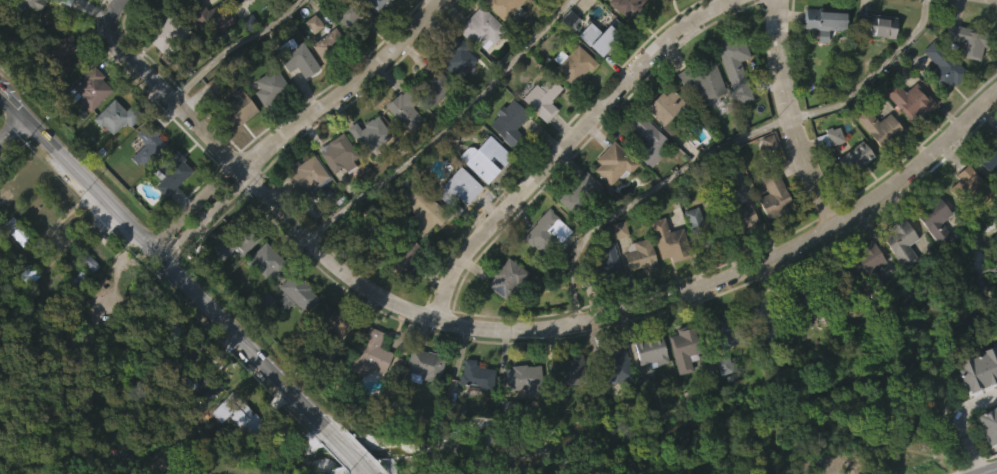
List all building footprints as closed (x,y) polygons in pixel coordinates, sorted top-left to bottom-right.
[(18,12),(14,0),(46,0),(41,12),(32,8),(18,12)] [(81,0),(59,0),(71,11),(81,0)] [(185,4),(194,0),(202,0),(208,10),(223,1),(235,22),(206,39),(185,4)] [(229,11),(219,19),(232,34),(245,24),(247,27),(257,19),(242,0),(232,0),(225,6),(229,11)] [(264,16),(277,2),(274,0),(254,0),(251,3),(264,16)] [(342,3),(346,0),(359,0),(365,7),(366,6),(377,17),(365,28),(342,3)] [(378,11),(366,0),(388,0),(378,11)] [(393,9),(401,0),(383,0),(393,9)] [(485,1),(486,0),(526,0),(520,6),(526,12),(518,20),(512,14),(505,22),(485,1)] [(547,0),(517,0),(511,7),(530,25),(550,3),(547,0)] [(609,2),(611,0),(648,0),(649,1),(636,16),(631,21),(609,2)] [(646,13),(663,4),(661,0),(638,0),(646,13)] [(15,43),(41,34),(30,2),(12,8),(15,18),(7,21),(15,43)] [(355,25),(373,42),(395,20),(377,2),(355,25)] [(494,41),(492,43),(490,41),(483,49),(479,45),(476,48),(456,29),(479,4),(505,29),(494,41)] [(817,7),(847,9),(846,27),(828,26),(828,29),(802,27),(804,8),(817,8),(817,7)] [(499,52),(522,28),(503,10),(480,34),(499,52)] [(173,12),(191,31),(177,44),(179,47),(170,55),(165,50),(163,51),(148,35),(158,25),(157,24),(173,12)] [(869,13),(896,16),(893,35),(889,34),(888,37),(854,32),(856,13),(868,14),(869,13)] [(619,26),(612,21),(603,33),(626,50),(642,29),(626,17),(619,26)] [(628,29),(602,58),(584,42),(587,40),(581,34),(590,24),(595,29),(597,27),(603,32),(616,18),(628,29)] [(993,33),(989,48),(985,47),(982,61),(960,56),(963,42),(946,38),(949,23),(993,33)] [(183,33),(205,68),(230,52),(219,33),(204,42),(194,26),(183,33)] [(348,43),(324,61),(312,45),(336,27),(348,43)] [(370,49),(356,30),(343,40),(358,59),(370,49)] [(58,73),(61,81),(44,86),(41,75),(37,76),(35,68),(40,67),(39,63),(46,61),(43,50),(54,46),(52,39),(70,34),(75,51),(67,53),(72,69),(58,73)] [(479,60),(459,80),(440,62),(452,50),(447,44),(457,34),(470,46),(468,49),(479,60)] [(747,79),(731,85),(716,44),(743,34),(752,58),(741,62),(747,79)] [(479,83),(501,59),(475,35),(453,59),(479,83)] [(292,38),(297,46),(303,41),(321,68),(296,84),(279,58),(281,57),(275,49),(292,38)] [(842,39),(801,38),(800,59),(814,59),(813,72),(829,73),(829,59),(841,59),(842,39)] [(969,73),(958,85),(954,81),(946,89),(930,73),(938,66),(924,51),(936,39),(969,73)] [(578,44),(597,61),(575,86),(556,70),(560,65),(554,59),(562,50),(568,55),(578,44)] [(163,88),(173,79),(168,74),(178,65),(162,47),(142,65),(163,88)] [(596,62),(586,53),(573,65),(595,87),(622,61),(610,49),(596,62)] [(982,64),(944,53),(940,67),(957,73),(954,86),(974,91),(982,64)] [(342,74),(333,59),(307,74),(317,90),(342,74)] [(447,94),(432,108),(420,96),(433,84),(421,71),(432,61),(455,86),(447,94)] [(716,61),(727,92),(722,94),(729,111),(719,115),(713,98),(702,103),(695,85),(687,89),(677,74),(690,66),(693,70),(716,61)] [(266,106),(265,106),(255,92),(261,89),(255,81),(267,73),(265,70),(274,64),(291,89),(266,106)] [(50,71),(52,79),(42,82),(49,106),(70,100),(65,83),(73,80),(69,65),(50,71)] [(711,74),(732,135),(749,129),(735,91),(746,88),(738,65),(711,74)] [(113,90),(91,112),(85,106),(83,109),(68,94),(93,66),(105,77),(102,80),(113,90)] [(434,87),(456,105),(472,85),(451,67),(434,87)] [(213,69),(229,86),(227,87),(230,91),(220,99),(201,78),(213,69)] [(931,95),(923,104),(940,120),(947,112),(949,114),(960,102),(928,71),(917,82),(931,95)] [(316,98),(299,72),(274,88),(284,103),(293,98),(300,109),(316,98)] [(545,92),(570,116),(592,92),(573,74),(562,86),(556,80),(545,92)] [(550,76),(563,88),(552,101),(554,102),(552,103),(559,110),(547,124),(536,114),(538,112),(519,94),(532,80),(540,87),(550,76)] [(896,81),(907,92),(917,82),(939,104),(925,118),(920,114),(913,121),(885,92),(896,81)] [(243,123),(238,127),(220,104),(241,87),(259,111),(243,123)] [(671,88),(685,101),(683,104),(692,112),(687,117),(689,118),(672,137),(660,126),(662,123),(645,107),(661,91),(665,94),(671,88)] [(411,93),(418,102),(413,106),(425,119),(410,133),(386,107),(401,93),(403,94),(408,90),(411,93)] [(674,101),(681,126),(692,122),(695,133),(721,127),(712,91),(674,101)] [(432,122),(442,113),(424,94),(414,102),(432,122)] [(85,144),(110,117),(88,97),(63,124),(85,144)] [(250,111),(255,120),(250,123),(259,136),(285,121),(271,98),(250,111)] [(512,98),(529,114),(515,129),(525,139),(514,151),(489,124),(497,115),(494,112),(501,105),(504,107),(512,98)] [(115,99),(126,110),(132,104),(143,116),(131,128),(126,123),(113,135),(103,124),(100,127),(93,120),(115,99)] [(518,131),(542,153),(554,140),(545,132),(558,118),(543,104),(518,131)] [(867,108),(878,121),(888,112),(904,132),(882,151),(854,116),(866,107),(867,108)] [(220,121),(209,108),(200,115),(211,128),(220,121)] [(911,113),(900,123),(890,111),(879,121),(910,154),(931,134),(911,113)] [(375,115),(389,135),(381,141),(383,144),(374,151),(372,148),(364,153),(345,127),(354,121),(359,128),(363,126),(361,123),(370,117),(371,119),(375,115)] [(254,141),(237,119),(217,135),(234,157),(254,141)] [(681,134),(667,120),(661,126),(657,122),(642,137),(659,155),(681,134)] [(169,147),(144,170),(132,157),(146,144),(137,134),(150,122),(160,134),(158,136),(169,147)] [(405,164),(421,150),(395,122),(380,136),(405,164)] [(843,140),(819,148),(815,136),(839,126),(843,140)] [(133,150),(113,128),(88,149),(96,158),(99,155),(108,165),(122,153),(125,157),(133,150)] [(483,155),(507,178),(519,166),(511,159),(525,145),(508,128),(483,155)] [(354,166),(346,172),(342,167),(332,174),(318,154),(320,153),(317,150),(341,132),(358,156),(351,161),(354,166)] [(510,154),(501,165),(490,155),(487,159),(498,169),(486,184),(454,158),(462,148),(470,154),(486,134),(510,154)] [(638,163),(628,173),(627,172),(623,177),(620,177),(618,175),(609,185),(592,169),(598,163),(594,159),(612,139),(638,163)] [(899,161),(886,143),(873,152),(863,139),(852,147),(874,179),(899,161)] [(863,165),(854,172),(849,166),(846,169),(837,159),(859,140),(873,156),(863,165)] [(996,140),(996,141),(996,174),(993,178),(973,158),(983,147),(986,150),(996,140)] [(665,172),(635,142),(623,154),(641,172),(630,182),(646,198),(660,185),(656,181),(665,172)] [(356,159),(351,152),(342,160),(364,185),(387,165),(371,146),(356,159)] [(170,194),(166,198),(155,187),(165,177),(156,168),(175,148),(186,159),(184,161),(193,170),(170,194)] [(329,177),(315,187),(313,185),(300,195),(287,177),(314,155),(329,177)] [(840,171),(835,156),(820,161),(821,163),(811,167),(815,179),(840,171)] [(314,177),(327,203),(354,190),(341,164),(314,177)] [(756,169),(761,181),(773,177),(768,164),(756,169)] [(992,195),(979,207),(977,205),(971,210),(964,203),(961,205),(947,189),(957,179),(953,174),(965,164),(992,195)] [(482,214),(495,200),(485,191),(489,187),(497,195),(506,185),(485,165),(471,180),(465,175),(454,187),(482,214)] [(479,190),(465,206),(454,196),(446,206),(433,194),(458,166),(482,187),(479,190)] [(796,211),(781,219),(778,214),(767,220),(757,200),(768,194),(758,176),(774,168),(796,211)] [(586,198),(606,216),(621,200),(625,204),(634,194),(611,172),(586,198)] [(986,206),(996,196),(996,175),(994,172),(972,191),(986,206)] [(160,208),(151,217),(161,228),(189,200),(170,181),(152,198),(160,208)] [(281,204),(294,225),(304,218),(307,223),(326,211),(310,185),(281,204)] [(450,215),(440,226),(436,222),(422,236),(407,221),(414,213),(403,201),(418,185),(450,215)] [(732,193),(739,208),(751,203),(762,228),(749,234),(747,230),(734,236),(717,199),(732,192),(732,193)] [(935,195),(950,213),(940,222),(944,226),(953,218),(958,224),(949,232),(953,238),(941,248),(909,209),(917,203),(920,207),(935,195)] [(955,209),(944,218),(958,236),(981,217),(963,195),(951,205),(955,209)] [(431,222),(444,235),(452,227),(461,236),(478,218),(456,196),(431,222)] [(598,217),(580,201),(554,231),(572,247),(598,217)] [(753,229),(764,252),(790,239),(773,204),(757,211),(763,224),(753,229)] [(570,231),(559,243),(555,239),(543,252),(533,243),(531,245),(523,237),(549,206),(558,218),(571,230),(570,231)] [(700,207),(706,224),(719,219),(727,241),(713,246),(714,249),(700,254),(685,212),(700,207)] [(25,246),(23,247),(3,226),(13,216),(33,238),(25,246)] [(664,216),(668,231),(682,227),(691,256),(672,262),(670,255),(660,258),(649,221),(664,216)] [(918,260),(903,270),(879,236),(887,231),(885,228),(902,216),(917,238),(907,244),(918,260)] [(398,233),(410,245),(403,253),(418,268),(440,246),(412,219),(398,233)] [(260,239),(243,256),(238,251),(232,257),(230,255),(223,262),(211,250),(240,220),(260,239)] [(935,252),(946,244),(933,226),(910,244),(936,278),(948,269),(935,252)] [(724,242),(733,262),(754,253),(746,233),(724,242)] [(422,247),(402,279),(365,257),(376,240),(393,251),(403,235),(422,247)] [(679,242),(686,262),(702,257),(696,236),(679,242)] [(657,267),(643,271),(642,267),(628,271),(623,253),(627,252),(626,248),(629,243),(649,237),(657,267)] [(518,267),(535,283),(546,271),(552,277),(567,261),(544,239),(518,267)] [(883,284),(870,293),(848,258),(857,252),(855,248),(871,239),(885,262),(874,269),(883,284)] [(288,264),(270,280),(257,267),(254,271),(245,262),(266,242),(288,264)] [(621,278),(581,286),(578,273),(585,271),(582,261),(601,257),(599,247),(613,243),(621,278)] [(18,277),(27,267),(7,247),(0,254),(0,258),(18,277)] [(655,289),(666,287),(667,292),(683,288),(676,259),(664,262),(661,248),(646,252),(655,289)] [(913,269),(900,249),(875,264),(899,301),(913,291),(903,275),(913,269)] [(239,286),(256,268),(246,258),(240,264),(232,256),(207,283),(217,292),(230,278),(239,286)] [(508,257),(528,271),(519,284),(517,283),(504,300),(487,287),(496,274),(494,273),(508,257)] [(839,262),(852,285),(840,291),(839,288),(836,290),(839,295),(843,293),(850,307),(848,308),(851,312),(842,317),(840,313),(836,315),(812,272),(821,266),(824,271),(839,262)] [(401,305),(418,277),(400,267),(384,294),(401,305)] [(620,283),(624,301),(638,297),(639,301),(653,297),(645,268),(629,273),(631,280),(620,283)] [(318,298),(305,312),(291,300),(282,310),(274,303),(281,295),(279,294),(282,291),(277,287),(292,270),(310,287),(308,289),(318,298)] [(262,308),(279,290),(260,272),(243,290),(262,308)] [(871,298),(879,294),(871,273),(848,282),(863,320),(878,315),(871,298)] [(809,326),(797,332),(780,295),(790,290),(788,286),(803,278),(816,305),(805,310),(812,325),(809,326)] [(510,325),(524,301),(501,287),(483,318),(499,328),(503,321),(510,325)] [(16,306),(27,316),(36,305),(25,295),(16,306)] [(770,340),(758,345),(741,305),(766,295),(775,317),(762,322),(770,340)] [(829,320),(840,317),(834,295),(822,299),(829,320)] [(323,301),(334,309),(335,307),(353,318),(338,339),(323,328),(313,342),(301,333),(323,301)] [(274,317),(299,342),(314,328),(290,302),(274,317)] [(743,336),(725,341),(724,337),(713,340),(707,321),(721,317),(720,314),(735,309),(743,336)] [(692,371),(676,375),(667,336),(677,333),(675,328),(695,323),(701,351),(696,353),(697,359),(689,361),(692,371)] [(392,352),(383,373),(373,369),(371,372),(367,370),(365,375),(350,368),(355,355),(357,356),(369,326),(394,338),(389,351),(392,352)] [(744,336),(757,373),(773,367),(760,330),(744,336)] [(336,370),(348,352),(320,333),(308,351),(336,370)] [(667,362),(648,368),(647,363),(639,365),(632,340),(659,333),(667,362)] [(630,370),(597,380),(590,355),(611,349),(610,346),(623,342),(630,370)] [(444,356),(437,382),(420,378),(419,382),(404,378),(407,370),(403,369),(409,346),(444,356)] [(713,376),(729,376),(728,348),(712,348),(713,376)] [(663,367),(673,406),(689,402),(685,386),(695,383),(688,355),(672,359),(673,364),(663,367)] [(380,404),(389,383),(374,377),(380,363),(364,357),(346,400),(362,407),(365,398),(380,404)] [(494,368),(492,390),(476,388),(477,386),(457,384),(459,372),(461,372),(463,358),(475,359),(475,363),(478,364),(478,366),(494,368)] [(223,385),(200,409),(184,391),(183,385),(185,380),(202,360),(215,372),(213,375),(223,385)] [(636,395),(643,393),(645,398),(664,393),(657,364),(629,372),(636,395)] [(628,408),(620,376),(599,381),(608,413),(628,408)] [(435,411),(441,387),(407,378),(399,409),(416,414),(418,407),(435,411)] [(546,390),(548,417),(581,416),(579,389),(546,390)] [(256,413),(266,424),(253,437),(245,429),(243,431),(234,421),(235,420),(230,414),(221,423),(211,412),(234,390),(256,413)] [(536,396),(501,397),(501,420),(521,419),(521,427),(537,427),(536,396)] [(203,437),(215,418),(188,401),(176,420),(203,437)] [(260,454),(229,421),(206,442),(217,453),(224,446),(245,468),(260,454)]
